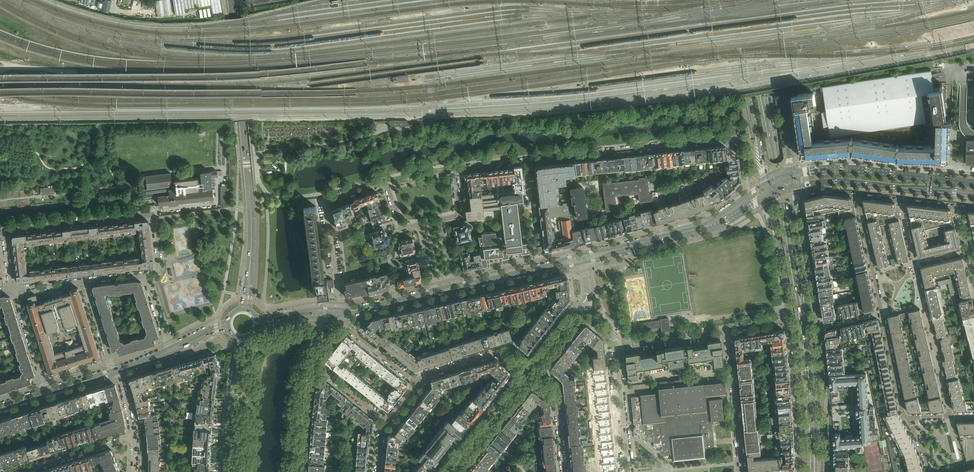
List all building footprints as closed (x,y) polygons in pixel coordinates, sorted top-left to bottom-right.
[(103,10),(109,11),(112,0),(111,0),(106,0),(103,10)] [(170,0),(162,0),(155,1),(157,17),(173,15),(170,0)] [(175,11),(179,10),(211,5),(210,0),(173,0),(175,11)] [(211,5),(213,14),(222,13),(220,0),(210,0),(211,5)] [(310,81),(311,82),(483,59),(483,58),(310,81)] [(311,87),(311,88),(484,65),(484,64),(311,87)] [(823,85),(823,86),(827,111),(822,112),(824,126),(829,126),(831,138),(936,121),(931,91),(934,91),(931,70),(931,69),(871,78),(823,85)] [(946,119),(942,88),(943,88),(943,85),(943,84),(942,84),(941,84),(940,84),(940,85),(940,90),(934,91),(931,91),(936,121),(946,119)] [(916,144),(916,146),(900,145),(900,147),(899,147),(899,145),(899,144),(898,144),(897,144),(897,145),(896,147),(895,147),(896,145),(854,139),(854,140),(853,140),(853,138),(853,137),(852,137),(851,137),(851,138),(850,138),(850,140),(849,140),(849,138),(816,141),(816,143),(812,144),(812,139),(811,131),(810,126),(809,121),(808,116),(807,108),(811,107),(811,104),(815,104),(814,93),(793,96),(795,106),(795,107),(796,107),(796,109),(795,109),(795,115),(793,115),(797,142),(799,142),(800,152),(801,152),(802,156),(801,156),(801,157),(801,158),(802,158),(850,155),(851,155),(851,156),(852,156),(852,155),(852,154),(858,154),(857,156),(860,156),(860,155),(863,155),(863,157),(874,158),(884,160),(885,158),(887,159),(887,160),(890,161),(890,159),(895,160),(895,161),(895,162),(896,162),(897,162),(898,162),(901,162),(901,160),(903,160),(903,162),(906,162),(906,160),(909,160),(909,162),(931,163),(931,161),(933,161),(933,163),(936,163),(936,161),(944,162),(947,162),(948,162),(948,161),(948,160),(947,160),(947,155),(948,155),(948,150),(950,150),(951,123),(953,123),(954,123),(954,122),(955,122),(955,121),(954,121),(954,120),(951,120),(951,119),(946,119),(936,121),(936,123),(936,128),(935,147),(934,148),(931,148),(931,146),(924,146),(924,144),(926,144),(926,142),(917,142),(917,133),(915,133),(915,142),(915,143),(916,144)] [(966,139),(966,164),(973,164),(973,139),(966,139)] [(738,157),(724,146),(723,146),(724,160),(726,159),(727,161),(738,160),(738,157)] [(593,160),(587,161),(588,173),(595,172),(593,160)] [(587,161),(580,162),(582,174),(588,173),(587,161)] [(573,162),(573,163),(574,175),(575,175),(582,174),(580,162),(573,162)] [(566,183),(565,180),(565,177),(572,177),(575,176),(575,175),(574,175),(573,163),(570,163),(563,163),(536,166),(534,168),(539,206),(558,204),(557,191),(557,187),(559,186),(559,185),(561,184),(566,184),(566,183)] [(212,189),(211,177),(218,176),(217,171),(210,172),(201,173),(197,173),(198,178),(174,181),(174,182),(172,182),(171,173),(146,176),(146,177),(143,177),(143,180),(144,189),(142,189),(143,197),(158,195),(159,205),(169,204),(169,205),(179,204),(179,202),(214,198),(213,189),(212,189)] [(488,172),(477,173),(478,177),(480,176),(480,178),(481,178),(486,177),(486,178),(487,184),(487,185),(489,185),(488,172)] [(734,187),(740,182),(740,181),(740,180),(740,177),(729,178),(729,180),(728,181),(734,187)] [(603,182),(606,211),(616,210),(614,196),(639,193),(640,202),(652,201),(651,194),(648,194),(646,178),(639,179),(639,180),(611,183),(610,182),(603,182)] [(734,187),(728,181),(726,178),(725,178),(723,180),(722,179),(721,180),(721,181),(730,191),(734,187)] [(515,186),(515,189),(522,188),(521,181),(518,181),(519,183),(516,183),(516,184),(512,184),(513,186),(515,186)] [(730,191),(721,181),(719,183),(718,182),(717,184),(726,195),(730,191)] [(726,195),(717,184),(716,183),(714,185),(714,186),(713,187),(721,199),(726,195)] [(55,186),(41,188),(42,196),(56,194),(55,186)] [(710,206),(716,202),(721,199),(713,187),(712,187),(710,186),(709,187),(711,188),(710,189),(709,187),(704,190),(706,192),(705,192),(704,190),(703,191),(704,193),(700,195),(700,194),(694,197),(695,199),(694,199),(693,197),(690,198),(691,200),(690,201),(689,199),(684,200),(674,204),(674,203),(668,205),(668,206),(667,206),(667,204),(664,205),(665,207),(663,208),(663,206),(657,208),(658,209),(653,211),(656,223),(663,222),(687,215),(693,213),(705,208),(710,206)] [(586,216),(584,199),(582,187),(570,188),(570,192),(573,192),(573,194),(571,195),(572,203),(573,203),(574,203),(575,211),(576,210),(577,214),(577,217),(580,217),(581,218),(581,217),(582,217),(586,216)] [(529,253),(528,243),(522,244),(517,202),(523,201),(522,191),(516,191),(506,193),(502,193),(482,195),(469,197),(471,209),(465,210),(466,220),(484,217),(492,217),(492,220),(499,219),(499,216),(499,213),(501,213),(505,241),(502,242),(501,236),(496,236),(495,231),(481,233),(482,235),(478,236),(480,244),(478,245),(479,252),(476,252),(476,253),(476,254),(480,253),(481,258),(483,267),(487,266),(486,258),(501,256),(502,259),(509,259),(508,253),(512,253),(513,253),(512,252),(516,252),(517,252),(521,252),(521,254),(529,253)] [(377,192),(363,197),(365,203),(366,203),(379,199),(378,196),(379,195),(378,193),(377,193),(377,192)] [(857,216),(854,206),(852,197),(849,198),(826,195),(805,200),(807,216),(822,214),(839,211),(840,220),(857,216)] [(363,197),(355,200),(355,201),(352,203),(350,204),(353,210),(360,207),(359,205),(365,203),(363,197)] [(379,199),(366,203),(368,209),(382,205),(382,204),(381,201),(380,201),(379,201),(379,199)] [(892,264),(892,265),(896,264),(895,263),(909,260),(897,211),(895,202),(892,203),(863,199),(868,222),(878,267),(892,264)] [(347,217),(352,215),(354,214),(353,210),(350,204),(350,203),(344,205),(345,207),(343,207),(343,206),(338,207),(339,209),(336,210),(335,208),(331,210),(332,214),(334,214),(335,217),(333,217),(335,221),(336,221),(337,223),(335,223),(337,229),(348,225),(346,218),(347,217)] [(558,204),(539,206),(544,251),(546,252),(574,245),(572,237),(572,231),(571,227),(571,225),(570,218),(577,217),(577,214),(572,215),(571,204),(570,203),(568,203),(563,203),(558,204)] [(907,204),(913,227),(911,227),(918,258),(960,248),(953,217),(951,208),(948,209),(907,204)] [(382,205),(368,209),(367,209),(369,215),(383,211),(381,205),(382,205)] [(318,236),(319,236),(318,234),(316,218),(316,216),(316,214),(318,214),(318,211),(317,211),(316,206),(303,208),(304,211),(303,211),(312,282),(313,282),(314,288),(316,288),(317,297),(329,296),(328,286),(334,286),(333,279),(327,280),(326,273),(323,273),(323,272),(321,254),(318,236)] [(655,224),(652,211),(651,210),(646,211),(649,225),(655,224)] [(383,211),(369,215),(371,222),(380,219),(381,221),(385,220),(384,218),(385,217),(384,215),(385,214),(384,211),(383,211)] [(646,211),(640,213),(644,227),(649,225),(646,211)] [(640,213),(634,214),(638,228),(644,227),(640,213)] [(634,214),(628,216),(632,230),(638,228),(634,214)] [(822,214),(807,216),(808,223),(822,220),(821,214),(822,214)] [(632,230),(628,216),(622,217),(626,232),(632,230)] [(624,232),(620,219),(614,220),(618,234),(624,232)] [(135,222),(135,227),(138,227),(138,228),(140,229),(149,228),(149,222),(147,220),(135,222)] [(618,234),(614,220),(609,221),(613,235),(618,234)] [(822,220),(808,223),(809,229),(822,227),(826,226),(825,220),(822,220)] [(470,232),(469,229),(471,229),(472,227),(472,225),(470,224),(471,224),(467,221),(467,222),(465,221),(462,225),(461,225),(461,226),(458,226),(457,226),(456,226),(456,227),(454,227),(456,235),(470,232)] [(609,221),(604,223),(607,237),(613,235),(609,221)] [(135,222),(126,223),(127,233),(128,234),(135,233),(136,232),(136,228),(135,227),(135,222)] [(115,225),(107,226),(108,235),(127,233),(126,223),(118,224),(115,224),(115,225)] [(581,229),(581,228),(580,223),(571,225),(571,227),(572,231),(572,237),(574,245),(585,243),(581,229)] [(604,223),(598,224),(602,238),(607,237),(604,223)] [(598,224),(593,226),(596,240),(602,238),(598,224)] [(98,226),(89,227),(91,237),(99,236),(98,227),(98,226)] [(98,227),(99,236),(100,237),(108,236),(108,235),(107,226),(98,227)] [(593,226),(587,227),(591,241),(596,240),(593,226)] [(89,227),(81,228),(82,239),(91,237),(89,227)] [(587,227),(581,229),(585,243),(591,241),(587,227)] [(822,227),(809,229),(811,241),(826,238),(824,238),(822,227)] [(81,228),(72,229),(73,240),(82,239),(81,228)] [(149,228),(140,229),(139,230),(140,237),(150,236),(149,228)] [(370,233),(372,241),(387,235),(386,232),(384,231),(384,229),(381,229),(381,228),(379,228),(380,230),(370,233)] [(72,229),(63,230),(64,241),(73,240),(72,229)] [(63,231),(54,232),(55,242),(64,241),(63,230),(63,231)] [(43,233),(35,234),(36,244),(55,242),(54,232),(46,233),(46,232),(43,233)] [(471,239),(470,232),(456,235),(457,243),(463,241),(471,239)] [(26,234),(14,236),(13,238),(13,244),(23,242),(25,242),(24,240),(27,240),(26,235),(26,234)] [(26,235),(27,240),(27,241),(27,245),(29,245),(36,244),(35,234),(26,235)] [(387,235),(372,241),(375,248),(385,244),(386,245),(388,245),(388,243),(387,240),(389,240),(389,238),(389,236),(387,235)] [(150,236),(140,237),(141,247),(152,246),(150,236)] [(401,240),(399,242),(400,245),(399,246),(399,248),(401,248),(414,245),(413,243),(414,243),(414,242),(414,239),(413,238),(408,239),(404,240),(404,239),(401,240)] [(826,238),(811,241),(812,247),(827,244),(826,238)] [(23,242),(13,244),(14,252),(25,251),(24,243),(23,242)] [(827,244),(812,247),(813,253),(828,250),(827,244)] [(414,245),(401,248),(402,252),(400,252),(401,255),(408,254),(411,253),(411,254),(415,254),(414,250),(415,249),(416,248),(415,246),(414,245)] [(152,246),(141,247),(142,255),(153,254),(152,246)] [(463,252),(459,252),(461,260),(461,261),(461,263),(462,263),(462,264),(470,262),(470,261),(469,257),(470,256),(469,250),(467,251),(466,249),(463,250),(463,252)] [(828,250),(813,253),(814,259),(829,256),(828,250)] [(25,251),(14,252),(15,261),(26,260),(25,251)] [(483,267),(481,258),(480,253),(476,254),(476,253),(473,254),(474,258),(477,269),(483,267)] [(829,256),(814,259),(815,265),(830,262),(829,256)] [(131,259),(131,260),(132,269),(140,268),(140,269),(141,268),(140,263),(140,262),(140,259),(138,258),(131,259)] [(470,262),(462,264),(464,272),(477,269),(474,258),(471,259),(471,261),(470,261),(470,262)] [(967,278),(962,258),(942,262),(944,273),(954,270),(954,269),(956,268),(959,280),(967,278)] [(26,260),(15,261),(16,270),(27,269),(26,260)] [(131,260),(111,262),(112,271),(120,270),(120,271),(123,270),(132,269),(131,260)] [(153,260),(144,261),(143,262),(143,263),(140,263),(141,268),(153,267),(154,266),(153,260)] [(102,262),(102,263),(104,272),(112,271),(111,262),(111,261),(102,262)] [(406,263),(407,271),(419,268),(420,268),(419,264),(418,264),(417,262),(417,261),(406,263)] [(831,268),(830,263),(830,262),(815,265),(816,271),(830,268),(831,268)] [(934,287),(931,274),(933,273),(934,275),(944,273),(942,262),(921,267),(926,289),(925,289),(934,287)] [(102,263),(93,264),(94,274),(104,273),(103,272),(104,272),(102,263)] [(93,264),(84,265),(85,275),(94,274),(93,264)] [(84,265),(76,266),(77,276),(85,275),(84,265)] [(58,267),(58,268),(59,277),(68,276),(67,267),(67,266),(58,267)] [(76,266),(67,267),(68,276),(68,277),(77,276),(76,266)] [(58,268),(39,270),(40,280),(48,279),(51,279),(51,278),(59,277),(58,268)] [(419,268),(407,271),(408,277),(409,277),(420,275),(420,272),(420,271),(420,270),(419,269),(419,268)] [(831,274),(830,268),(816,271),(817,277),(832,274),(831,274)] [(40,280),(39,270),(39,269),(31,270),(30,271),(31,275),(28,275),(27,274),(25,275),(26,282),(32,281),(40,280)] [(391,285),(389,280),(389,279),(388,280),(386,274),(380,275),(383,290),(389,289),(389,286),(391,285)] [(836,274),(833,275),(832,274),(817,277),(818,283),(833,281),(833,280),(837,280),(836,274)] [(26,282),(25,275),(17,275),(18,281),(19,283),(26,282)] [(376,275),(373,276),(376,292),(383,290),(380,275),(376,276),(376,275)] [(420,275),(409,277),(411,284),(422,281),(422,280),(422,279),(422,278),(421,277),(420,275)] [(370,277),(366,278),(369,293),(376,292),(373,276),(370,277)] [(399,285),(399,286),(411,284),(409,277),(408,277),(398,280),(398,281),(397,282),(398,285),(399,285)] [(369,293),(366,278),(345,283),(346,288),(344,289),(346,297),(364,292),(365,294),(369,293)] [(555,278),(549,279),(548,279),(546,279),(546,280),(543,281),(546,291),(549,290),(548,286),(552,286),(552,284),(555,283),(555,278)] [(956,303),(951,278),(938,281),(939,285),(948,283),(950,293),(948,294),(949,299),(951,298),(953,304),(956,303)] [(972,297),(968,284),(967,278),(959,280),(957,281),(960,296),(961,299),(972,297)] [(837,280),(833,281),(818,283),(819,289),(834,287),(835,286),(838,286),(837,280)] [(133,281),(127,282),(128,292),(133,291),(134,290),(136,295),(145,292),(142,283),(141,282),(140,281),(137,282),(137,281),(134,282),(133,281)] [(543,281),(537,282),(540,296),(546,294),(546,291),(543,281)] [(108,284),(109,293),(109,294),(116,293),(116,294),(123,294),(122,292),(128,292),(127,282),(108,284)] [(537,282),(533,283),(532,283),(530,283),(534,297),(540,296),(537,282)] [(529,283),(528,284),(524,285),(527,299),(534,297),(530,283),(529,283)] [(101,285),(94,286),(93,288),(99,306),(108,303),(109,303),(108,299),(106,300),(105,296),(106,294),(109,293),(108,284),(101,285)] [(524,285),(518,287),(521,300),(527,299),(524,285)] [(943,315),(938,292),(937,286),(934,287),(925,289),(932,318),(942,315),(943,315)] [(510,288),(509,289),(505,289),(508,303),(515,302),(512,288),(512,287),(510,288)] [(521,300),(518,287),(514,288),(513,287),(512,287),(512,288),(515,302),(521,300)] [(569,292),(570,291),(569,287),(556,289),(554,289),(555,296),(556,296),(558,295),(570,294),(569,292)] [(834,287),(819,289),(820,295),(834,294),(833,290),(834,290),(833,288),(834,287)] [(58,374),(57,370),(92,359),(93,363),(101,360),(78,288),(70,290),(71,294),(63,296),(61,296),(59,297),(57,297),(55,298),(53,298),(52,300),(50,299),(48,301),(46,300),(45,302),(43,303),(39,304),(38,301),(36,295),(34,296),(34,295),(30,297),(28,298),(29,303),(27,304),(28,307),(50,376),(58,374)] [(505,289),(499,291),(502,304),(508,303),(505,289)] [(499,291),(493,292),(495,304),(496,308),(503,306),(502,304),(499,291)] [(150,311),(145,292),(136,295),(138,301),(136,301),(139,308),(140,308),(142,313),(150,311)] [(489,293),(486,294),(489,306),(495,304),(493,292),(492,293),(491,292),(489,293)] [(486,294),(480,295),(483,309),(487,308),(487,310),(490,309),(489,306),(486,294)] [(564,307),(570,299),(570,294),(558,295),(556,296),(554,299),(556,301),(564,307)] [(834,294),(820,295),(821,302),(835,300),(835,298),(834,298),(834,294)] [(480,295),(473,297),(477,312),(480,312),(480,311),(481,311),(482,311),(482,310),(483,310),(483,309),(480,295)] [(0,297),(0,307),(1,307),(2,307),(2,305),(3,305),(4,306),(5,310),(13,307),(11,298),(10,298),(10,297),(10,296),(9,296),(6,296),(0,297)] [(473,297),(467,298),(471,313),(472,313),(473,313),(473,312),(474,312),(474,313),(477,312),(473,297)] [(467,298),(461,300),(464,314),(467,313),(468,315),(471,314),(471,313),(467,298)] [(556,301),(554,299),(550,304),(560,312),(562,309),(563,308),(563,307),(564,307),(556,301)] [(959,302),(961,310),(973,307),(972,299),(959,302)] [(461,300),(454,301),(457,314),(458,317),(461,316),(460,315),(464,314),(461,300)] [(835,300),(821,302),(822,309),(834,307),(833,301),(835,300)] [(449,302),(449,303),(448,303),(451,316),(457,314),(454,301),(451,302),(449,302)] [(866,312),(865,306),(864,302),(864,301),(858,302),(860,313),(866,312)] [(108,303),(99,306),(104,324),(113,322),(111,316),(113,316),(111,309),(109,309),(108,303)] [(443,303),(443,304),(446,317),(446,319),(450,318),(449,316),(451,316),(448,303),(445,303),(443,303)] [(560,312),(550,304),(549,303),(545,308),(556,317),(560,313),(559,312),(560,312)] [(443,304),(440,305),(439,304),(437,305),(440,318),(446,317),(443,304)] [(437,305),(431,307),(434,322),(437,321),(436,319),(440,318),(437,305)] [(19,325),(13,307),(5,310),(7,315),(5,316),(8,323),(9,323),(11,328),(19,325)] [(431,307),(429,307),(428,307),(427,307),(426,308),(424,308),(427,322),(427,324),(430,323),(430,324),(434,323),(434,322),(431,307)] [(834,307),(822,309),(823,315),(835,313),(834,307)] [(961,310),(963,317),(973,315),(973,307),(961,310)] [(424,308),(418,310),(422,324),(424,324),(424,322),(427,322),(424,308)] [(556,317),(545,308),(541,313),(552,322),(554,320),(556,317)] [(924,325),(920,309),(904,312),(906,317),(910,316),(912,328),(924,325)] [(418,310),(413,311),(415,324),(419,323),(419,325),(422,324),(418,310)] [(150,311),(142,313),(143,319),(142,320),(144,326),(145,326),(147,331),(156,329),(150,311)] [(413,311),(407,312),(410,327),(413,326),(412,325),(415,324),(413,311)] [(407,312),(401,313),(404,327),(408,326),(408,327),(410,327),(407,312)] [(404,327),(401,313),(393,315),(396,328),(396,329),(404,327)] [(552,322),(541,313),(537,318),(548,327),(550,325),(551,323),(552,322)] [(835,313),(823,315),(824,320),(825,321),(836,319),(835,313)] [(903,313),(888,316),(891,333),(903,330),(900,319),(904,318),(903,313)] [(942,315),(932,318),(933,322),(934,322),(937,333),(936,333),(937,338),(940,337),(947,335),(942,315)] [(963,317),(960,318),(961,323),(963,323),(965,329),(973,327),(973,315),(963,317)] [(390,316),(386,317),(385,316),(384,317),(387,330),(392,328),(390,316)] [(380,318),(379,319),(378,319),(380,327),(379,327),(380,331),(387,330),(384,317),(380,318)] [(548,327),(537,318),(533,323),(544,332),(547,328),(548,327)] [(670,331),(668,318),(660,319),(660,320),(639,324),(640,330),(661,327),(662,332),(670,331)] [(371,320),(371,321),(370,321),(369,322),(369,323),(368,325),(375,331),(378,327),(379,327),(380,327),(378,319),(371,320)] [(880,329),(878,320),(877,319),(863,322),(864,328),(867,327),(868,332),(871,331),(880,329)] [(113,322),(104,324),(110,342),(119,340),(117,334),(118,334),(116,327),(115,327),(113,322)] [(544,332),(533,323),(529,328),(540,337),(541,337),(544,332)] [(25,343),(19,325),(11,328),(12,333),(11,334),(13,341),(14,340),(16,346),(25,343)] [(379,334),(375,331),(368,325),(366,327),(365,327),(364,328),(364,329),(363,330),(375,339),(379,334)] [(584,325),(577,333),(582,338),(590,328),(586,325),(584,325)] [(924,325),(912,328),(914,333),(911,333),(912,340),(915,339),(916,344),(928,342),(924,325)] [(948,328),(950,334),(957,333),(955,326),(948,328)] [(965,329),(967,339),(968,338),(969,343),(973,342),(973,327),(965,329)] [(540,337),(529,328),(525,333),(536,342),(537,342),(538,340),(540,337)] [(587,341),(595,332),(590,328),(582,338),(584,339),(587,341)] [(842,334),(841,328),(826,331),(825,333),(826,336),(837,335),(842,334)] [(156,329),(147,331),(147,333),(146,333),(145,335),(145,337),(144,338),(146,346),(155,344),(155,343),(155,342),(155,341),(154,341),(154,339),(154,338),(156,338),(157,338),(158,337),(159,337),(156,329)] [(511,338),(510,334),(508,329),(503,330),(506,341),(512,340),(511,338)] [(781,330),(776,331),(777,340),(786,339),(785,331),(784,330),(783,330),(783,329),(781,330)] [(506,341),(503,330),(498,332),(501,343),(503,342),(504,343),(505,342),(506,341)] [(903,330),(891,333),(895,349),(906,347),(905,342),(908,341),(907,335),(904,335),(903,330)] [(772,331),(771,332),(768,332),(769,340),(771,340),(777,340),(776,331),(775,331),(774,331),(772,331)] [(498,332),(492,334),(496,345),(501,343),(498,332)] [(599,336),(595,332),(587,341),(592,345),(599,336)] [(536,342),(525,333),(521,338),(532,347),(534,345),(533,345),(536,342)] [(583,341),(584,339),(582,338),(577,333),(572,340),(577,345),(580,341),(581,343),(583,341)] [(757,334),(755,334),(756,348),(763,347),(762,341),(761,333),(760,333),(758,333),(757,334)] [(384,338),(379,334),(375,339),(376,339),(379,342),(379,343),(380,343),(381,343),(384,346),(389,339),(386,336),(384,338)] [(492,334),(487,335),(490,346),(492,346),(493,346),(495,346),(495,345),(496,345),(492,334)] [(350,345),(354,341),(353,341),(353,339),(351,338),(347,335),(346,335),(343,339),(342,338),(342,339),(341,340),(339,342),(348,349),(351,346),(350,345)] [(487,335),(481,337),(485,348),(487,347),(488,348),(489,347),(490,347),(490,346),(487,335)] [(951,344),(949,335),(947,335),(940,337),(942,346),(943,346),(951,344)] [(602,338),(599,336),(592,345),(596,349),(597,356),(597,357),(604,356),(602,338)] [(485,348),(481,337),(476,339),(479,350),(482,349),(484,349),(484,348),(485,348)] [(532,347),(521,338),(519,337),(515,343),(527,353),(528,352),(532,347)] [(132,341),(126,343),(128,352),(146,346),(144,338),(138,340),(137,338),(131,340),(132,341)] [(390,338),(389,339),(384,346),(385,347),(385,348),(386,348),(387,349),(388,349),(394,342),(390,338)] [(476,339),(471,340),(474,351),(479,350),(476,339)] [(119,342),(119,340),(110,342),(113,351),(114,351),(114,350),(115,350),(117,349),(118,350),(119,352),(119,353),(119,354),(120,354),(128,352),(126,343),(124,344),(124,343),(121,341),(119,342)] [(471,340),(465,342),(469,353),(471,352),(472,353),(473,352),(474,351),(471,340)] [(572,340),(568,345),(577,353),(581,348),(577,345),(572,340)] [(683,365),(682,359),(687,358),(688,361),(687,361),(687,362),(712,358),(714,367),(723,366),(722,353),(722,347),(721,347),(720,340),(706,342),(707,347),(691,349),(691,345),(686,346),(682,347),(682,346),(663,349),(664,350),(660,351),(660,350),(655,351),(656,355),(639,357),(639,353),(625,355),(626,362),(625,362),(626,368),(627,371),(636,370),(663,366),(663,365),(662,362),(667,361),(668,368),(683,365)] [(356,353),(361,347),(354,341),(350,345),(351,346),(353,347),(352,349),(354,350),(353,351),(356,353)] [(394,342),(388,349),(392,353),(399,344),(395,341),(394,342)] [(338,344),(335,348),(345,356),(349,350),(348,349),(339,342),(338,344)] [(465,342),(460,344),(463,355),(469,353),(465,342)] [(928,342),(916,344),(917,349),(915,350),(916,356),(919,356),(920,361),(932,358),(928,342)] [(31,361),(25,343),(16,346),(18,351),(16,352),(19,359),(20,358),(22,364),(31,361)] [(399,344),(392,353),(397,356),(403,348),(399,344)] [(460,344),(455,345),(458,356),(463,355),(460,344)] [(957,378),(953,363),(952,359),(957,358),(958,362),(964,360),(962,353),(954,355),(951,344),(943,346),(942,346),(945,357),(946,360),(942,361),(943,365),(944,365),(946,372),(947,376),(946,376),(947,381),(957,378)] [(449,347),(450,348),(453,358),(458,356),(455,345),(449,347)] [(568,345),(564,350),(574,358),(577,353),(568,345)] [(786,345),(771,346),(772,353),(787,351),(787,349),(788,348),(787,346),(787,345),(786,345)] [(847,352),(847,347),(843,348),(843,346),(839,347),(827,348),(828,354),(844,353),(847,352)] [(366,351),(361,347),(356,353),(355,355),(360,359),(366,351)] [(437,363),(434,353),(432,347),(426,349),(428,355),(431,365),(432,365),(433,365),(433,364),(434,364),(437,363)] [(906,347),(895,349),(898,366),(910,364),(909,359),(911,358),(910,352),(907,352),(906,347)] [(330,352),(340,360),(341,361),(345,356),(335,348),(333,351),(330,352)] [(403,348),(397,356),(397,357),(398,358),(401,360),(408,351),(403,348)] [(450,348),(444,350),(447,360),(453,358),(450,348)] [(444,350),(439,352),(442,361),(447,360),(444,350)] [(564,350),(560,355),(570,362),(574,358),(564,350)] [(744,355),(743,350),(737,351),(738,358),(745,357),(745,355),(744,355)] [(371,355),(366,351),(360,359),(365,363),(371,355)] [(408,351),(401,360),(403,361),(403,362),(404,362),(405,363),(412,355),(408,351)] [(787,351),(772,353),(772,359),(788,358),(788,356),(788,355),(788,353),(787,352),(787,351)] [(337,364),(340,360),(330,352),(329,355),(328,357),(328,356),(327,356),(327,357),(328,358),(326,361),(326,362),(332,367),(336,363),(337,364)] [(442,361),(439,352),(434,353),(437,363),(439,362),(440,362),(441,362),(442,361)] [(215,355),(203,358),(205,367),(210,366),(209,364),(217,362),(217,360),(218,359),(217,357),(216,357),(215,355)] [(377,359),(371,355),(365,363),(370,367),(377,359)] [(412,355),(405,363),(410,367),(415,360),(416,358),(412,355)] [(560,355),(556,359),(566,367),(570,362),(560,355)] [(418,359),(418,361),(421,368),(426,366),(423,356),(421,357),(422,358),(418,359)] [(605,366),(605,361),(604,356),(597,357),(597,356),(592,356),(593,368),(605,366)] [(203,358),(196,360),(199,372),(206,370),(205,367),(203,358)] [(932,358),(920,361),(921,366),(919,367),(920,373),(923,372),(924,378),(936,375),(932,358)] [(382,363),(377,359),(370,367),(375,372),(382,363)] [(553,364),(562,371),(562,372),(563,371),(566,367),(556,359),(553,364)] [(199,372),(196,360),(190,362),(193,373),(199,372)] [(417,361),(415,360),(410,367),(414,370),(417,369),(418,369),(419,369),(419,368),(421,368),(418,361),(417,361)] [(497,360),(488,363),(490,370),(490,372),(491,373),(498,363),(497,360)] [(31,361),(22,364),(18,366),(19,371),(23,370),(32,367),(31,361)] [(193,373),(190,362),(184,364),(188,379),(190,378),(190,377),(194,376),(193,373)] [(209,364),(210,366),(212,376),(218,376),(219,376),(220,374),(219,373),(220,373),(220,371),(221,369),(220,368),(219,367),(217,362),(209,364)] [(753,376),(752,367),(752,362),(738,363),(740,377),(753,376)] [(339,365),(337,364),(336,363),(332,367),(340,373),(345,367),(341,364),(341,365),(340,364),(339,365)] [(387,367),(382,363),(375,372),(380,376),(387,367)] [(488,363),(485,364),(484,363),(483,364),(482,365),(481,365),(483,372),(490,370),(488,363)] [(502,366),(498,363),(491,373),(495,376),(502,366)] [(188,379),(184,364),(177,366),(181,379),(181,380),(185,379),(185,380),(188,379)] [(562,371),(553,364),(549,368),(549,370),(558,377),(562,371)] [(910,364),(898,366),(902,383),(913,381),(912,375),(915,375),(914,368),(911,369),(910,364)] [(481,365),(475,367),(478,376),(481,375),(480,373),(483,372),(481,365)] [(181,379),(177,366),(170,368),(174,381),(181,379)] [(345,367),(340,373),(345,377),(351,370),(346,366),(345,367)] [(506,369),(502,366),(495,376),(498,378),(498,379),(506,369)] [(32,367),(23,370),(24,372),(23,372),(22,375),(22,376),(20,376),(23,385),(32,382),(31,382),(32,381),(31,381),(31,380),(30,378),(30,377),(32,376),(33,376),(34,376),(35,375),(32,367)] [(392,372),(387,367),(380,376),(386,380),(392,372)] [(592,388),(592,393),(594,393),(594,394),(596,394),(597,402),(595,402),(595,403),(593,403),(594,408),(596,408),(596,409),(598,409),(598,413),(596,413),(597,418),(597,420),(595,421),(595,423),(598,423),(598,424),(599,424),(600,432),(598,432),(599,433),(596,433),(597,438),(599,438),(599,439),(601,439),(602,447),(600,447),(600,448),(598,448),(599,453),(601,453),(601,454),(602,454),(603,462),(602,462),(602,463),(600,463),(600,468),(602,468),(602,469),(604,469),(604,471),(617,471),(606,367),(605,367),(593,368),(594,372),(592,372),(593,379),(595,379),(595,387),(594,387),(594,388),(592,388)] [(174,381),(170,368),(164,369),(167,383),(174,381)] [(470,368),(464,370),(468,381),(473,379),(473,378),(470,368)] [(164,369),(157,371),(161,384),(167,383),(164,369)] [(506,369),(498,379),(503,383),(510,374),(510,372),(506,369)] [(351,370),(345,377),(350,381),(356,374),(351,370)] [(462,370),(461,371),(459,372),(462,382),(468,381),(464,370),(463,370),(462,370)] [(638,379),(637,372),(636,370),(627,371),(627,374),(628,374),(628,381),(638,379)] [(157,371),(150,373),(154,386),(161,384),(157,371)] [(568,376),(563,371),(562,372),(562,371),(558,377),(561,380),(562,379),(568,378),(568,376)] [(397,376),(392,372),(386,380),(391,384),(397,376)] [(459,372),(454,373),(457,384),(462,382),(459,372)] [(150,373),(144,375),(147,386),(148,387),(150,386),(151,386),(152,388),(154,387),(154,386),(150,373)] [(457,384),(454,373),(447,375),(445,375),(444,376),(443,377),(447,387),(457,384)] [(356,374),(350,381),(355,386),(361,378),(356,374)] [(880,440),(879,430),(876,430),(875,417),(871,417),(870,415),(870,412),(875,411),(874,406),(869,407),(868,398),(867,399),(865,385),(867,385),(866,382),(865,382),(865,379),(866,379),(866,374),(830,375),(831,390),(837,389),(837,388),(843,388),(842,384),(851,384),(851,385),(852,386),(854,386),(854,385),(854,383),(858,383),(859,404),(856,404),(857,416),(860,416),(861,436),(853,437),(853,434),(845,435),(845,437),(840,438),(840,433),(833,433),(834,447),(847,447),(852,446),(856,446),(856,450),(858,450),(864,450),(862,443),(880,440)] [(144,375),(138,377),(142,391),(143,390),(144,389),(144,388),(148,387),(147,386),(144,375)] [(218,376),(212,376),(208,375),(207,378),(205,378),(204,383),(217,384),(217,383),(218,382),(218,381),(217,380),(218,376)] [(936,375),(924,378),(925,383),(923,383),(924,390),(927,389),(928,395),(940,392),(936,375)] [(8,380),(2,382),(5,391),(23,385),(20,376),(15,378),(14,377),(8,379),(8,380)] [(397,376),(391,384),(393,385),(394,384),(397,386),(402,380),(399,377),(398,376),(397,376)] [(142,391),(138,377),(131,379),(130,381),(133,390),(136,401),(145,399),(143,394),(142,391)] [(443,377),(438,378),(441,387),(443,389),(447,387),(443,377)] [(575,389),(575,386),(574,377),(568,378),(562,379),(561,380),(562,380),(564,396),(574,395),(573,389),(575,389)] [(361,378),(355,386),(360,390),(366,382),(361,378)] [(441,387),(438,378),(430,381),(431,384),(434,384),(434,385),(433,386),(440,391),(443,389),(441,387)] [(502,385),(503,384),(503,383),(498,379),(498,378),(497,380),(496,381),(495,380),(494,381),(492,380),(491,382),(490,381),(488,382),(490,383),(498,389),(499,389),(500,387),(500,386),(501,385),(502,385)] [(959,378),(957,378),(947,381),(949,389),(961,387),(959,378)] [(334,388),(324,380),(319,385),(329,393),(334,388)] [(405,382),(402,380),(397,386),(398,388),(397,389),(401,393),(407,386),(407,385),(405,383),(406,383),(405,382)] [(703,383),(703,381),(657,386),(658,391),(640,393),(640,396),(631,397),(634,424),(636,426),(633,429),(633,433),(638,436),(640,436),(640,438),(646,442),(653,441),(654,447),(656,448),(658,448),(658,450),(662,452),(663,452),(663,454),(665,455),(672,454),(672,458),(676,461),(702,458),(705,454),(705,448),(714,447),(712,424),(713,424),(713,420),(725,419),(723,401),(727,401),(726,393),(725,393),(724,381),(703,383)] [(913,381),(902,383),(905,400),(917,398),(915,392),(918,391),(917,385),(914,386),(913,381)] [(366,382),(360,390),(366,394),(372,386),(366,382)] [(498,389),(490,383),(488,382),(485,387),(494,394),(495,394),(496,392),(496,391),(498,389)] [(217,384),(204,383),(203,383),(202,389),(216,391),(216,388),(217,387),(218,386),(217,385),(217,384)] [(114,384),(110,386),(113,396),(118,395),(115,385),(114,384)] [(438,397),(442,392),(440,391),(433,386),(434,385),(434,384),(431,384),(432,386),(429,390),(438,397)] [(329,393),(319,385),(316,389),(315,396),(327,397),(327,396),(329,393)] [(110,386),(104,387),(108,400),(113,398),(114,398),(113,396),(110,386)] [(372,386),(366,394),(371,398),(377,390),(372,386)] [(791,386),(774,388),(775,397),(791,396),(791,386)] [(104,387),(99,389),(102,400),(105,399),(106,401),(108,400),(104,387)] [(494,394),(485,387),(484,387),(480,391),(490,399),(490,398),(491,398),(492,397),(492,396),(494,394)] [(961,387),(949,389),(952,399),(953,404),(964,402),(963,397),(964,397),(961,387)] [(343,395),(334,388),(329,393),(334,398),(336,396),(335,396),(335,395),(337,396),(336,398),(339,400),(343,395)] [(392,390),(390,392),(397,398),(401,393),(397,389),(396,388),(394,389),(393,390),(392,390)] [(99,389),(93,391),(97,403),(99,403),(99,401),(102,400),(99,389)] [(216,391),(202,389),(201,396),(215,398),(215,397),(216,397),(216,395),(215,394),(216,391)] [(377,390),(371,398),(376,402),(382,394),(377,390)] [(436,401),(439,397),(438,397),(429,390),(428,391),(427,391),(426,393),(426,394),(422,398),(432,406),(433,405),(434,405),(435,405),(437,402),(436,401)] [(93,391),(87,393),(91,406),(94,405),(93,404),(97,403),(93,391)] [(490,399),(480,391),(477,396),(486,404),(487,403),(488,403),(489,402),(489,401),(490,399)] [(546,401),(533,391),(531,391),(528,395),(538,403),(541,405),(543,406),(543,408),(550,407),(549,401),(546,401)] [(397,398),(390,392),(388,394),(389,395),(388,398),(389,399),(393,403),(397,398)] [(87,393),(81,395),(85,408),(91,406),(87,393)] [(382,394),(376,402),(376,403),(377,404),(381,406),(386,400),(383,397),(384,396),(382,394)] [(81,395),(75,396),(79,410),(85,408),(81,395)] [(122,408),(120,402),(118,395),(113,396),(114,398),(113,398),(114,401),(114,402),(109,403),(109,402),(107,402),(108,406),(110,412),(122,408)] [(347,398),(343,395),(339,400),(337,403),(341,406),(347,398)] [(538,403),(528,395),(524,399),(533,406),(535,408),(536,407),(538,410),(540,407),(541,405),(538,403)] [(577,411),(576,405),(575,399),(574,400),(574,395),(564,396),(564,401),(565,401),(566,412),(577,411)] [(75,396),(69,398),(73,411),(79,410),(75,396)] [(215,398),(201,396),(199,396),(198,404),(214,406),(214,405),(215,404),(215,402),(215,401),(215,398)] [(327,397),(315,396),(314,403),(326,404),(327,397)] [(486,404),(477,396),(473,400),(483,408),(484,408),(485,406),(485,405),(486,404)] [(917,398),(905,400),(908,412),(921,411),(918,397),(917,398)] [(941,397),(929,399),(928,400),(931,411),(944,411),(941,397)] [(69,398),(63,400),(67,413),(73,411),(69,398)] [(351,402),(347,398),(341,406),(339,408),(343,412),(351,402)] [(432,406),(422,398),(422,399),(419,403),(428,410),(430,412),(433,407),(432,406)] [(145,399),(136,401),(137,406),(137,407),(150,405),(149,399),(146,399),(145,399)] [(386,400),(381,406),(384,409),(385,409),(387,410),(388,410),(393,403),(389,399),(387,401),(386,400)] [(533,406),(524,399),(520,404),(529,411),(533,406)] [(63,400),(57,402),(62,415),(67,413),(63,400)] [(483,408),(473,400),(472,400),(468,404),(479,413),(480,411),(481,411),(482,409),(482,408),(483,408)] [(964,402),(953,404),(954,411),(968,410),(965,401),(964,402)] [(57,402),(51,404),(56,417),(62,415),(57,402)] [(355,405),(351,402),(343,412),(348,415),(355,405)] [(326,404),(314,403),(313,410),(327,412),(327,407),(327,404),(326,404)] [(428,410),(419,403),(415,407),(424,414),(428,410)] [(56,417),(51,404),(46,406),(50,419),(56,417)] [(214,406),(198,404),(197,413),(213,414),(213,413),(214,413),(214,411),(214,410),(214,406)] [(468,404),(464,409),(464,410),(475,418),(476,416),(477,416),(479,413),(468,404)] [(529,411),(520,404),(519,406),(518,406),(517,407),(517,408),(517,409),(525,416),(529,411)] [(757,414),(757,408),(756,404),(743,405),(744,415),(757,414)] [(360,409),(355,405),(348,415),(353,418),(360,409)] [(793,415),(792,405),(776,406),(776,408),(775,409),(775,414),(777,414),(777,416),(793,415)] [(902,421),(899,416),(897,412),(896,405),(887,407),(889,414),(885,415),(890,425),(902,421)] [(50,419),(46,406),(40,408),(45,421),(50,419)] [(413,411),(412,411),(412,412),(421,419),(424,414),(415,407),(414,408),(413,409),(412,411),(413,411)] [(550,407),(543,408),(543,415),(540,415),(540,420),(551,419),(550,407)] [(45,422),(45,421),(40,408),(35,410),(39,424),(45,422)] [(122,408),(110,412),(111,417),(112,417),(115,416),(116,419),(115,420),(107,422),(106,420),(95,424),(99,436),(101,435),(101,436),(104,435),(104,434),(106,434),(107,434),(110,433),(109,433),(110,433),(113,432),(121,429),(121,431),(121,432),(122,432),(126,431),(125,428),(125,426),(125,425),(126,425),(125,420),(124,416),(123,412),(122,408),(122,409),(122,408)] [(475,418),(464,410),(464,409),(462,408),(459,413),(460,413),(460,414),(471,423),(475,418)] [(358,422),(365,413),(360,409),(353,418),(358,422)] [(525,416),(517,409),(515,411),(515,410),(514,412),(513,414),(521,421),(525,416)] [(35,410),(29,412),(33,426),(36,425),(39,424),(35,410)] [(327,412),(313,410),(312,418),(326,419),(327,412)] [(579,433),(578,422),(577,411),(566,412),(566,414),(567,415),(567,420),(567,421),(567,422),(569,434),(579,433)] [(29,412),(24,413),(28,427),(33,426),(29,412)] [(213,414),(197,413),(196,412),(196,416),(196,421),(212,422),(212,421),(214,420),(213,417),(213,414)] [(412,412),(411,414),(408,416),(417,423),(421,419),(412,412)] [(18,415),(22,428),(22,429),(28,427),(24,413),(18,415)] [(365,424),(370,417),(365,413),(358,422),(363,427),(365,424)] [(471,423),(460,414),(460,413),(456,418),(467,428),(471,423)] [(158,421),(157,414),(144,416),(144,417),(144,419),(144,421),(145,422),(145,423),(158,421)] [(521,421),(513,414),(512,414),(511,414),(510,416),(510,417),(509,419),(517,426),(521,421)] [(757,414),(744,415),(745,430),(758,428),(759,428),(757,414)] [(18,415),(12,417),(16,430),(22,428),(18,415)] [(793,415),(777,416),(769,417),(770,427),(779,426),(793,424),(793,415)] [(408,416),(406,419),(405,420),(414,427),(417,423),(408,416)] [(12,417),(1,421),(0,421),(0,436),(16,430),(12,417)] [(370,417),(365,424),(366,426),(366,433),(370,434),(372,434),(373,433),(374,420),(370,417)] [(467,428),(456,418),(452,423),(463,433),(467,428)] [(421,462),(432,471),(437,466),(435,464),(438,460),(438,459),(452,441),(453,439),(453,440),(454,441),(455,441),(456,441),(460,437),(462,435),(462,434),(463,433),(452,423),(447,419),(444,423),(445,424),(418,457),(422,460),(421,462)] [(509,419),(505,424),(517,433),(521,428),(517,426),(509,419)] [(413,430),(415,428),(414,427),(405,420),(401,425),(400,425),(398,427),(399,428),(398,429),(407,436),(408,437),(410,438),(412,435),(411,434),(414,431),(413,431),(414,430),(413,430)] [(212,422),(196,421),(195,421),(195,424),(195,425),(195,429),(211,430),(213,428),(212,426),(212,422)] [(907,431),(904,426),(902,421),(890,425),(895,435),(907,431)] [(957,422),(960,433),(959,433),(960,435),(973,434),(973,422),(957,422)] [(95,423),(89,425),(93,438),(94,438),(96,438),(97,437),(99,436),(95,424),(95,423)] [(505,424),(501,429),(513,438),(517,433),(505,424)] [(793,424),(779,426),(780,430),(769,431),(770,434),(794,431),(793,424)] [(89,425),(83,427),(88,440),(89,439),(89,440),(91,439),(93,438),(89,425)] [(552,425),(538,426),(539,437),(542,437),(553,435),(552,425)] [(83,427),(78,428),(82,441),(83,441),(84,441),(86,441),(86,440),(88,440),(83,427)] [(78,428),(73,430),(77,443),(78,443),(79,443),(80,443),(80,442),(82,441),(78,428)] [(759,437),(758,428),(745,430),(746,439),(759,437)] [(211,430),(195,429),(194,429),(194,437),(211,438),(211,435),(212,434),(212,432),(211,430)] [(398,429),(396,432),(395,434),(402,439),(404,440),(407,436),(398,429)] [(501,429),(497,434),(509,443),(513,438),(501,429)] [(73,430),(68,432),(72,445),(73,445),(75,444),(77,443),(73,430)] [(912,442),(910,437),(907,431),(895,435),(900,445),(912,442)] [(62,434),(63,436),(66,447),(67,446),(68,447),(70,446),(70,445),(72,445),(68,432),(62,434)] [(161,438),(160,433),(147,435),(148,445),(161,444),(161,438)] [(579,433),(569,434),(568,434),(569,445),(581,444),(581,443),(579,444),(578,433),(579,433)] [(394,434),(388,434),(387,439),(395,440),(397,440),(399,442),(402,439),(395,434),(394,434)] [(497,434),(493,439),(505,448),(509,443),(497,434)] [(59,435),(57,436),(61,448),(66,447),(63,436),(60,437),(59,435)] [(554,447),(553,441),(553,435),(542,437),(542,438),(539,439),(539,442),(542,441),(543,448),(554,447)] [(57,436),(54,437),(52,437),(52,439),(56,450),(61,448),(57,436)] [(526,452),(535,440),(536,437),(534,436),(523,450),(526,452)] [(211,438),(194,437),(193,445),(210,447),(211,443),(212,442),(212,439),(211,439),(211,438)] [(760,444),(759,437),(746,439),(747,451),(760,449),(762,449),(762,444),(760,444)] [(894,447),(896,446),(895,442),(891,443),(890,437),(887,437),(894,471),(899,471),(898,469),(894,447)] [(56,450),(52,439),(49,440),(49,438),(46,439),(51,452),(56,450)] [(51,452),(46,439),(36,442),(38,446),(37,446),(40,455),(48,453),(49,453),(50,452),(51,452)] [(493,439),(489,444),(501,453),(505,448),(493,439)] [(917,452),(915,447),(912,442),(900,445),(905,455),(917,452)] [(325,445),(310,444),(310,451),(325,452),(325,451),(326,451),(326,448),(325,448),(325,445)] [(489,444),(485,449),(497,459),(501,453),(489,444)] [(581,444),(569,445),(570,455),(582,454),(581,444)] [(211,451),(210,450),(210,447),(193,445),(193,454),(210,455),(211,454),(211,451)] [(25,446),(20,448),(24,461),(25,460),(26,461),(28,460),(28,459),(30,459),(27,450),(25,446)] [(30,448),(27,450),(30,459),(31,458),(32,459),(33,458),(40,455),(37,446),(34,447),(34,446),(30,447),(30,448)] [(555,460),(554,452),(554,447),(543,448),(544,456),(544,459),(544,461),(555,460)] [(24,461),(20,448),(15,449),(19,462),(20,462),(21,462),(23,462),(23,461),(24,461)] [(19,462),(15,449),(10,451),(14,464),(15,464),(16,464),(17,463),(18,463),(19,462)] [(116,460),(114,455),(112,450),(110,449),(88,456),(91,463),(101,460),(103,465),(116,460)] [(485,449),(481,454),(493,463),(497,459),(485,449)] [(760,471),(759,459),(758,454),(761,454),(760,449),(747,451),(750,471),(751,471),(760,471)] [(159,462),(160,462),(160,458),(159,458),(159,450),(148,451),(149,458),(151,458),(151,461),(149,461),(149,471),(159,471),(159,462)] [(794,450),(784,451),(785,457),(786,457),(786,462),(795,461),(794,450)] [(10,451),(4,453),(9,466),(10,465),(10,466),(12,465),(13,465),(14,464),(10,451)] [(849,451),(834,451),(835,464),(848,464),(849,464),(849,451)] [(920,463),(919,457),(917,452),(905,455),(908,466),(920,463)] [(4,453),(0,454),(0,457),(4,468),(5,467),(5,468),(7,467),(7,466),(9,466),(4,453)] [(583,453),(582,454),(570,455),(571,465),(585,464),(584,464),(583,453)] [(211,459),(210,458),(210,455),(193,454),(192,462),(193,462),(209,463),(210,461),(211,459)] [(481,454),(477,459),(489,468),(493,463),(481,454)] [(93,469),(91,463),(88,456),(82,458),(86,471),(93,469)] [(779,469),(777,457),(759,459),(760,471),(779,469)] [(77,460),(81,471),(85,471),(86,471),(82,458),(77,460)] [(473,463),(484,471),(486,471),(489,468),(477,459),(473,463)] [(72,462),(75,471),(81,471),(77,460),(72,462)] [(118,465),(116,460),(103,465),(106,471),(121,471),(118,465)] [(556,466),(555,460),(544,461),(544,462),(545,461),(546,471),(556,471),(555,471),(556,471),(556,466)] [(67,463),(70,471),(75,471),(72,462),(67,463)] [(193,462),(193,467),(193,471),(197,471),(209,471),(209,463),(193,462)] [(473,471),(484,471),(473,463),(469,469),(473,471)] [(921,468),(920,463),(908,466),(909,471),(922,471),(921,468)] [(324,464),(309,464),(309,471),(324,471),(325,471),(325,467),(326,468),(326,464),(324,464)] [(417,469),(421,471),(431,471),(421,464),(417,469)] [(849,464),(848,464),(835,464),(834,471),(849,471),(849,464)]
